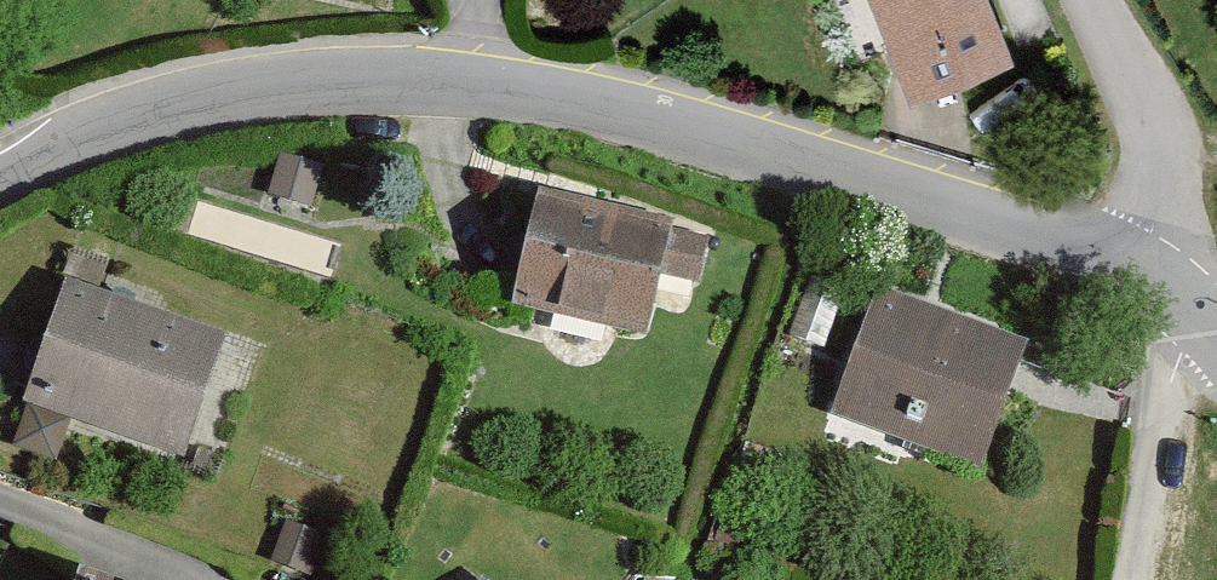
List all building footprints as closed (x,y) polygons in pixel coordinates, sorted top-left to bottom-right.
[(1008,0),(894,0),(924,75),(1022,37),(1008,0)] [(268,197),(310,209),(322,169),(281,156),(268,197)] [(675,222),(538,191),(511,309),(648,340),(660,289),(696,298),(709,240),(672,232),(675,222)] [(228,340),(66,284),(22,408),(28,410),(14,450),(58,465),(71,427),(184,466),(228,340)] [(983,468),(1027,350),(877,295),(833,413),(983,468)]
